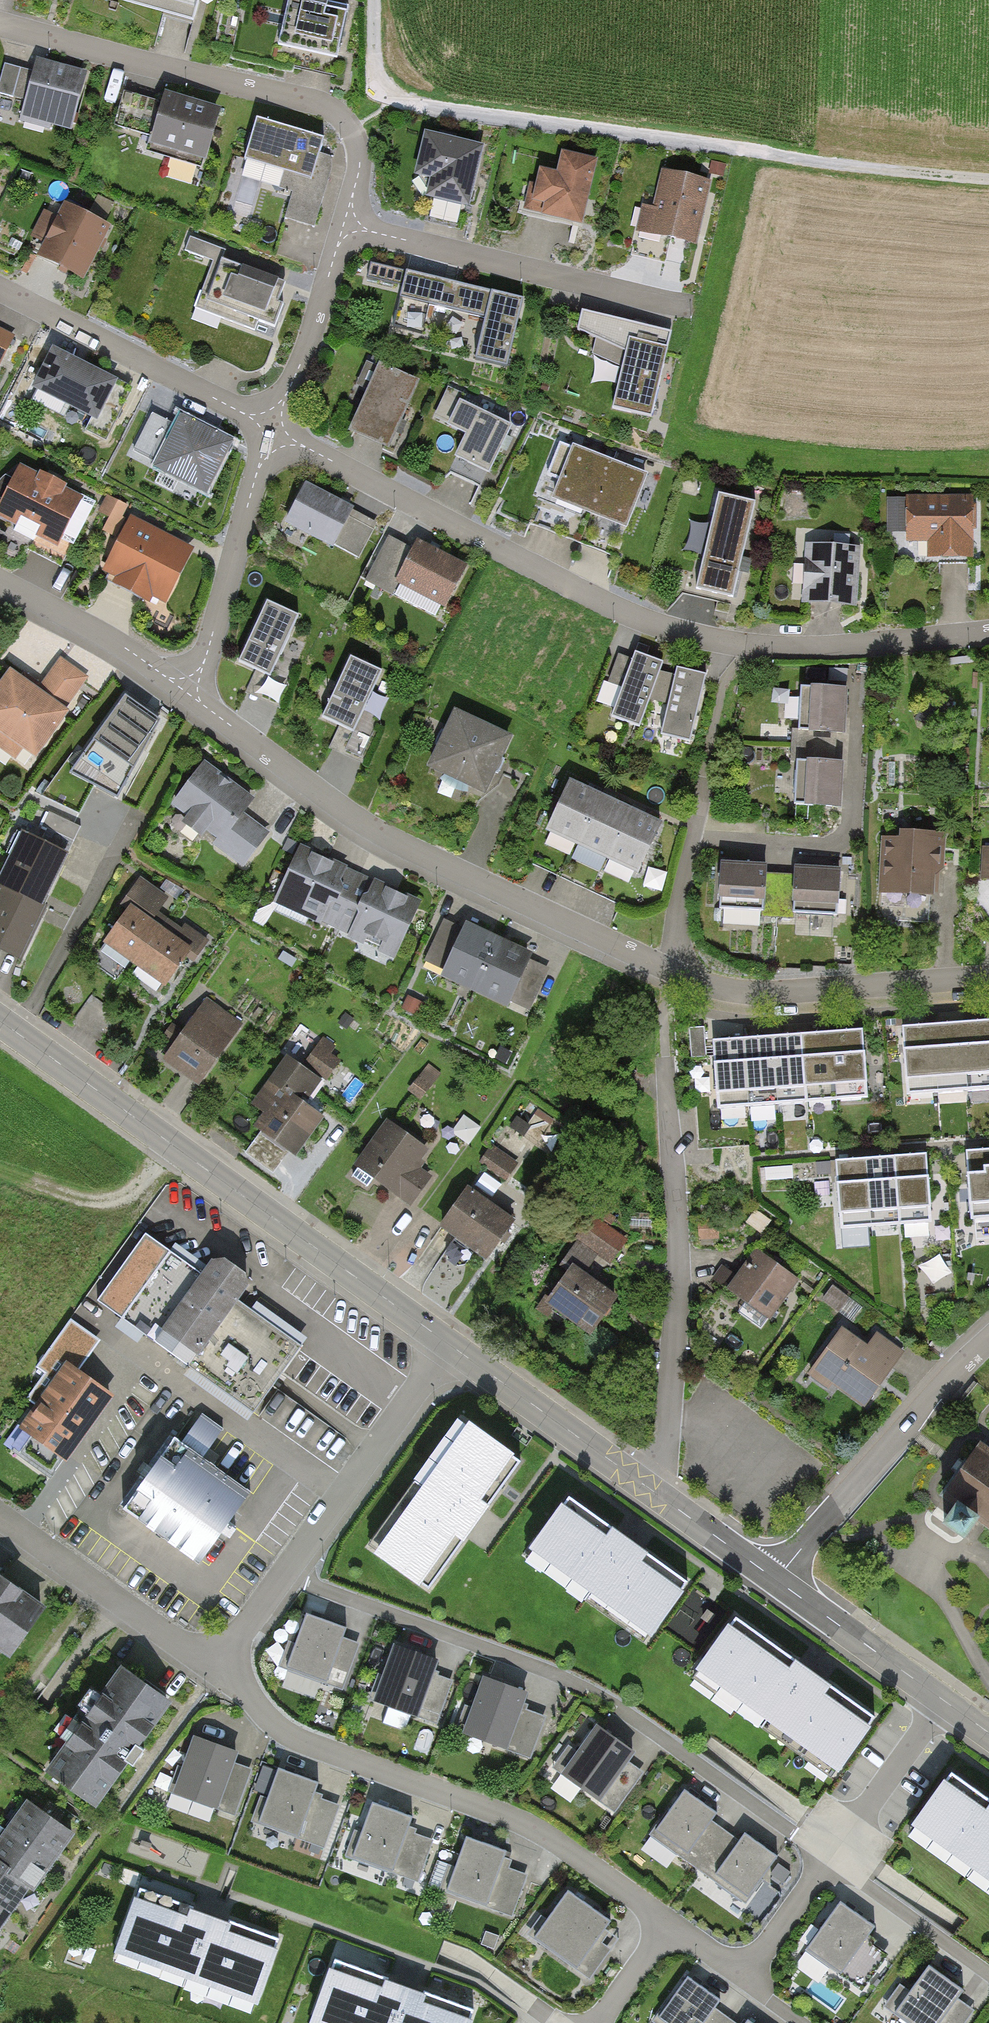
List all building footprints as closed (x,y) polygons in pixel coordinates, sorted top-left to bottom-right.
[(128,11),(201,30),(208,0),(130,0),(128,11)] [(305,0),(294,0),(282,53),(344,68),(357,12),(305,0)] [(88,80),(36,65),(20,121),(72,136),(88,80)] [(156,154),(212,169),(226,117),(171,102),(156,154)] [(330,143),(262,125),(250,170),(318,188),(330,143)] [(416,198),(460,209),(475,146),(415,132),(406,172),(421,179),(416,198)] [(522,214),(573,228),(591,162),(557,153),(551,175),(533,170),(522,214)] [(645,235),(693,246),(707,184),(659,174),(645,235)] [(112,233),(67,212),(41,266),(86,287),(112,233)] [(273,344),(298,276),(223,249),(198,317),(273,344)] [(524,300),(408,273),(395,325),(422,332),(429,305),(487,318),(477,359),(509,366),(524,300)] [(672,332),(584,312),(580,330),(596,338),(593,354),(623,368),(614,411),(653,419),(672,332)] [(121,387),(55,357),(36,399),(102,429),(121,387)] [(410,386),(368,368),(339,434),(381,453),(410,386)] [(509,428),(452,400),(438,428),(456,437),(448,462),(484,479),(509,428)] [(238,452),(183,424),(158,473),(213,501),(238,452)] [(540,493),(592,513),(612,462),(560,442),(540,493)] [(645,475),(612,462),(592,513),(624,526),(645,475)] [(20,470),(0,512),(0,523),(61,552),(86,501),(20,470)] [(349,512),(301,486),(280,525),(328,551),(349,512)] [(712,497),(685,599),(729,610),(756,508),(712,497)] [(974,500),(907,501),(908,561),(975,560),(974,500)] [(196,555),(131,524),(106,578),(171,609),(196,555)] [(799,539),(794,608),(851,612),(856,544),(799,539)] [(390,588),(439,614),(461,571),(412,546),(390,588)] [(260,680),(291,619),(260,603),(229,663),(260,680)] [(275,674),(291,678),(297,655),(280,651),(275,674)] [(59,654),(45,685),(77,699),(90,668),(59,654)] [(604,720),(631,730),(655,669),(629,659),(604,720)] [(377,677),(341,660),(312,723),(348,739),(377,677)] [(651,738),(681,742),(698,680),(669,672),(651,738)] [(264,691),(284,696),(287,680),(267,675),(264,691)] [(41,768),(76,722),(17,677),(0,700),(0,737),(41,768)] [(377,723),(387,694),(372,689),(362,718),(377,723)] [(841,693),(794,690),(791,734),(839,736),(841,693)] [(160,717),(122,692),(70,770),(117,795),(160,717)] [(479,794),(504,738),(448,712),(422,768),(479,794)] [(835,813),(837,766),(791,763),(789,811),(835,813)] [(212,845),(246,804),(201,767),(167,807),(212,845)] [(541,839),(569,852),(592,798),(565,786),(541,839)] [(628,814),(592,798),(569,852),(604,868),(628,814)] [(664,830),(628,814),(604,868),(640,884),(664,830)] [(940,840),(879,839),(877,902),(938,904),(940,840)] [(24,969),(35,945),(56,902),(73,865),(27,843),(0,901),(0,958),(24,969)] [(329,931),(354,875),(296,848),(270,904),(329,931)] [(764,921),(766,876),(711,873),(709,918),(764,921)] [(840,876),(788,873),(786,920),(837,923),(840,876)] [(354,875),(329,931),(391,961),(418,904),(354,875)] [(125,970),(153,931),(125,910),(96,948),(125,970)] [(434,978),(467,993),(491,940),(457,925),(434,978)] [(153,931),(125,970),(154,991),(183,953),(153,931)] [(524,954),(491,940),(467,993),(500,1007),(524,954)] [(205,1003),(161,1065),(196,1090),(239,1028),(205,1003)] [(962,1022),(967,1090),(988,1088),(988,1020),(962,1022)] [(962,1022),(932,1024),(937,1092),(967,1090),(962,1022)] [(693,1024),(693,1049),(706,1049),(706,1024),(693,1024)] [(932,1024),(901,1026),(906,1094),(937,1092),(932,1024)] [(863,1029),(832,1031),(837,1099),(868,1097),(863,1029)] [(832,1031),(802,1033),(807,1102),(837,1099),(832,1031)] [(802,1033),(773,1035),(778,1104),(807,1102),(802,1033)] [(773,1035),(743,1038),(748,1106),(778,1104),(773,1035)] [(345,1054),(322,1038),(306,1062),(328,1078),(345,1054)] [(743,1038),(712,1040),(717,1108),(748,1106),(743,1038)] [(290,1056),(273,1077),(307,1103),(323,1082),(290,1056)] [(438,1076),(425,1065),(406,1090),(419,1100),(438,1076)] [(242,1127),(290,1159),(316,1120),(268,1088),(242,1127)] [(382,1121),(351,1169),(393,1196),(424,1149),(382,1121)] [(493,1143),(481,1160),(508,1179),(520,1161),(493,1143)] [(967,1151),(971,1219),(988,1218),(988,1149),(967,1151)] [(927,1154),(896,1156),(901,1224),(932,1222),(927,1154)] [(896,1156),(866,1158),(871,1226),(901,1224),(896,1156)] [(866,1158),(835,1160),(841,1228),(871,1226),(866,1158)] [(436,1229),(483,1262),(511,1222),(464,1189),(436,1229)] [(630,1237),(591,1212),(563,1256),(586,1271),(598,1252),(614,1263),(630,1237)] [(114,1325),(245,1420),(297,1349),(165,1254),(114,1325)] [(767,1326),(796,1286),(752,1254),(723,1293),(767,1326)] [(584,1339),(612,1301),(568,1269),(541,1307),(584,1339)] [(863,1349),(838,1332),(807,1377),(865,1417),(908,1355),(874,1332),(863,1349)] [(59,1466),(107,1399),(57,1364),(9,1431),(59,1466)] [(524,1461),(461,1415),(366,1548),(429,1593),(524,1461)] [(203,1571),(251,1499),(167,1443),(119,1515),(203,1571)] [(978,1444),(939,1499),(952,1509),(935,1531),(959,1548),(975,1526),(988,1535),(988,1452),(978,1444)] [(693,1583),(565,1495),(522,1558),(650,1646),(693,1583)] [(42,1613),(0,1583),(0,1657),(8,1662),(42,1613)] [(363,1633),(304,1613),(286,1664),(345,1685),(363,1633)] [(873,1717),(733,1616),(689,1677),(829,1778),(873,1717)] [(440,1660),(393,1644),(373,1698),(421,1715),(440,1660)] [(35,1777),(86,1811),(159,1701),(109,1667),(35,1777)] [(528,1695),(483,1679),(462,1738),(507,1754),(528,1695)] [(636,1756),(596,1728),(561,1776),(600,1805),(636,1756)] [(238,1752),(192,1738),(173,1794),(219,1809),(238,1752)] [(322,1786),(280,1770),(258,1826),(301,1842),(322,1786)] [(950,1773),(905,1839),(988,1897),(988,1799),(950,1773)] [(720,1817),(684,1788),(648,1831),(685,1860),(720,1817)] [(28,1802),(9,1829),(53,1860),(72,1833),(28,1802)] [(416,1819),(373,1807),(356,1863),(399,1875),(416,1819)] [(53,1860),(9,1829),(0,1841),(0,1863),(29,1884),(33,1887),(53,1860)] [(776,1856),(740,1831),(710,1875),(746,1900),(776,1856)] [(509,1852),(463,1839),(447,1893),(493,1906),(509,1852)] [(11,1910),(29,1884),(0,1863),(0,1903),(11,1910)] [(613,1922),(569,1893),(538,1940),(582,1969),(613,1922)] [(275,1944),(134,1900),(113,1964),(254,2008),(275,1944)] [(0,1903),(0,1924),(11,1910),(0,1903)] [(873,1927),(837,1903),(804,1950),(840,1975),(873,1927)] [(336,1959),(312,2022),(474,2022),(478,2011),(336,1959)] [(928,1968),(894,2017),(904,2022),(946,2022),(966,1994),(928,1968)] [(685,1974),(652,2019),(658,2022),(702,2022),(720,1999),(685,1974)]
